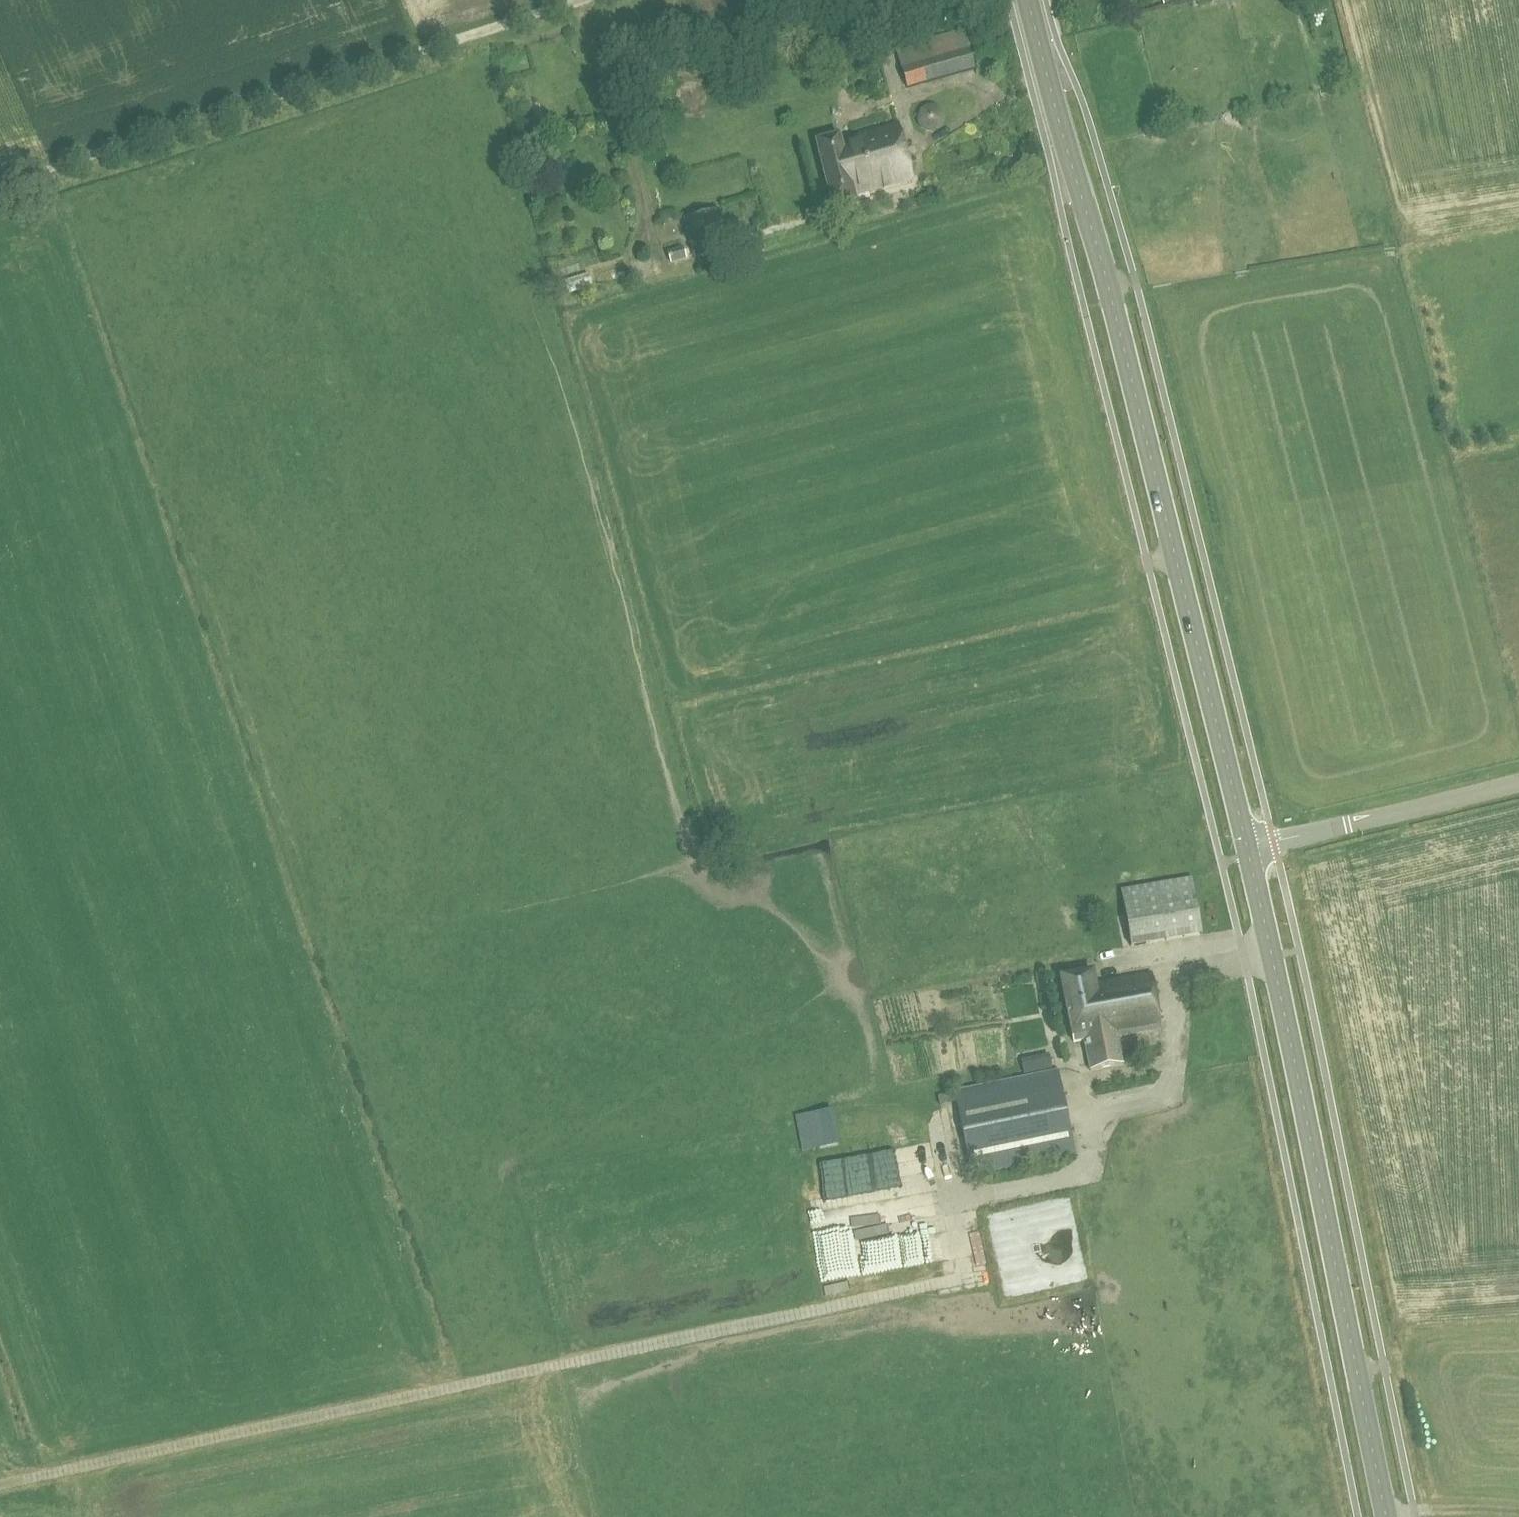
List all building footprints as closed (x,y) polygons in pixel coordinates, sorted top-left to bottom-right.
[(1116,14),(1131,10),(1129,0),(1113,0),(1116,14)] [(895,47),(907,89),(974,70),(965,29),(895,47)] [(918,115),(918,120),(920,124),(922,127),(926,129),(931,130),(935,129),(939,127),(941,124),(943,119),(943,115),(941,111),(938,108),(935,105),(930,105),(926,106),(922,108),(920,111),(918,115)] [(824,173),(833,207),(856,201),(855,194),(913,178),(906,151),(898,124),(840,139),(839,134),(815,141),(824,173)] [(683,219),(694,260),(731,250),(719,209),(683,219)] [(670,264),(687,259),(683,245),(666,250),(670,264)] [(597,273),(572,278),(574,291),(599,286),(597,273)] [(1122,891),(1131,947),(1202,934),(1193,878),(1122,891)] [(1059,976),(1073,1041),(1084,1040),(1089,1069),(1122,1063),(1117,1036),(1159,1028),(1151,975),(1093,983),(1091,971),(1059,976)] [(953,1090),(970,1176),(1075,1154),(1057,1069),(953,1090)]
